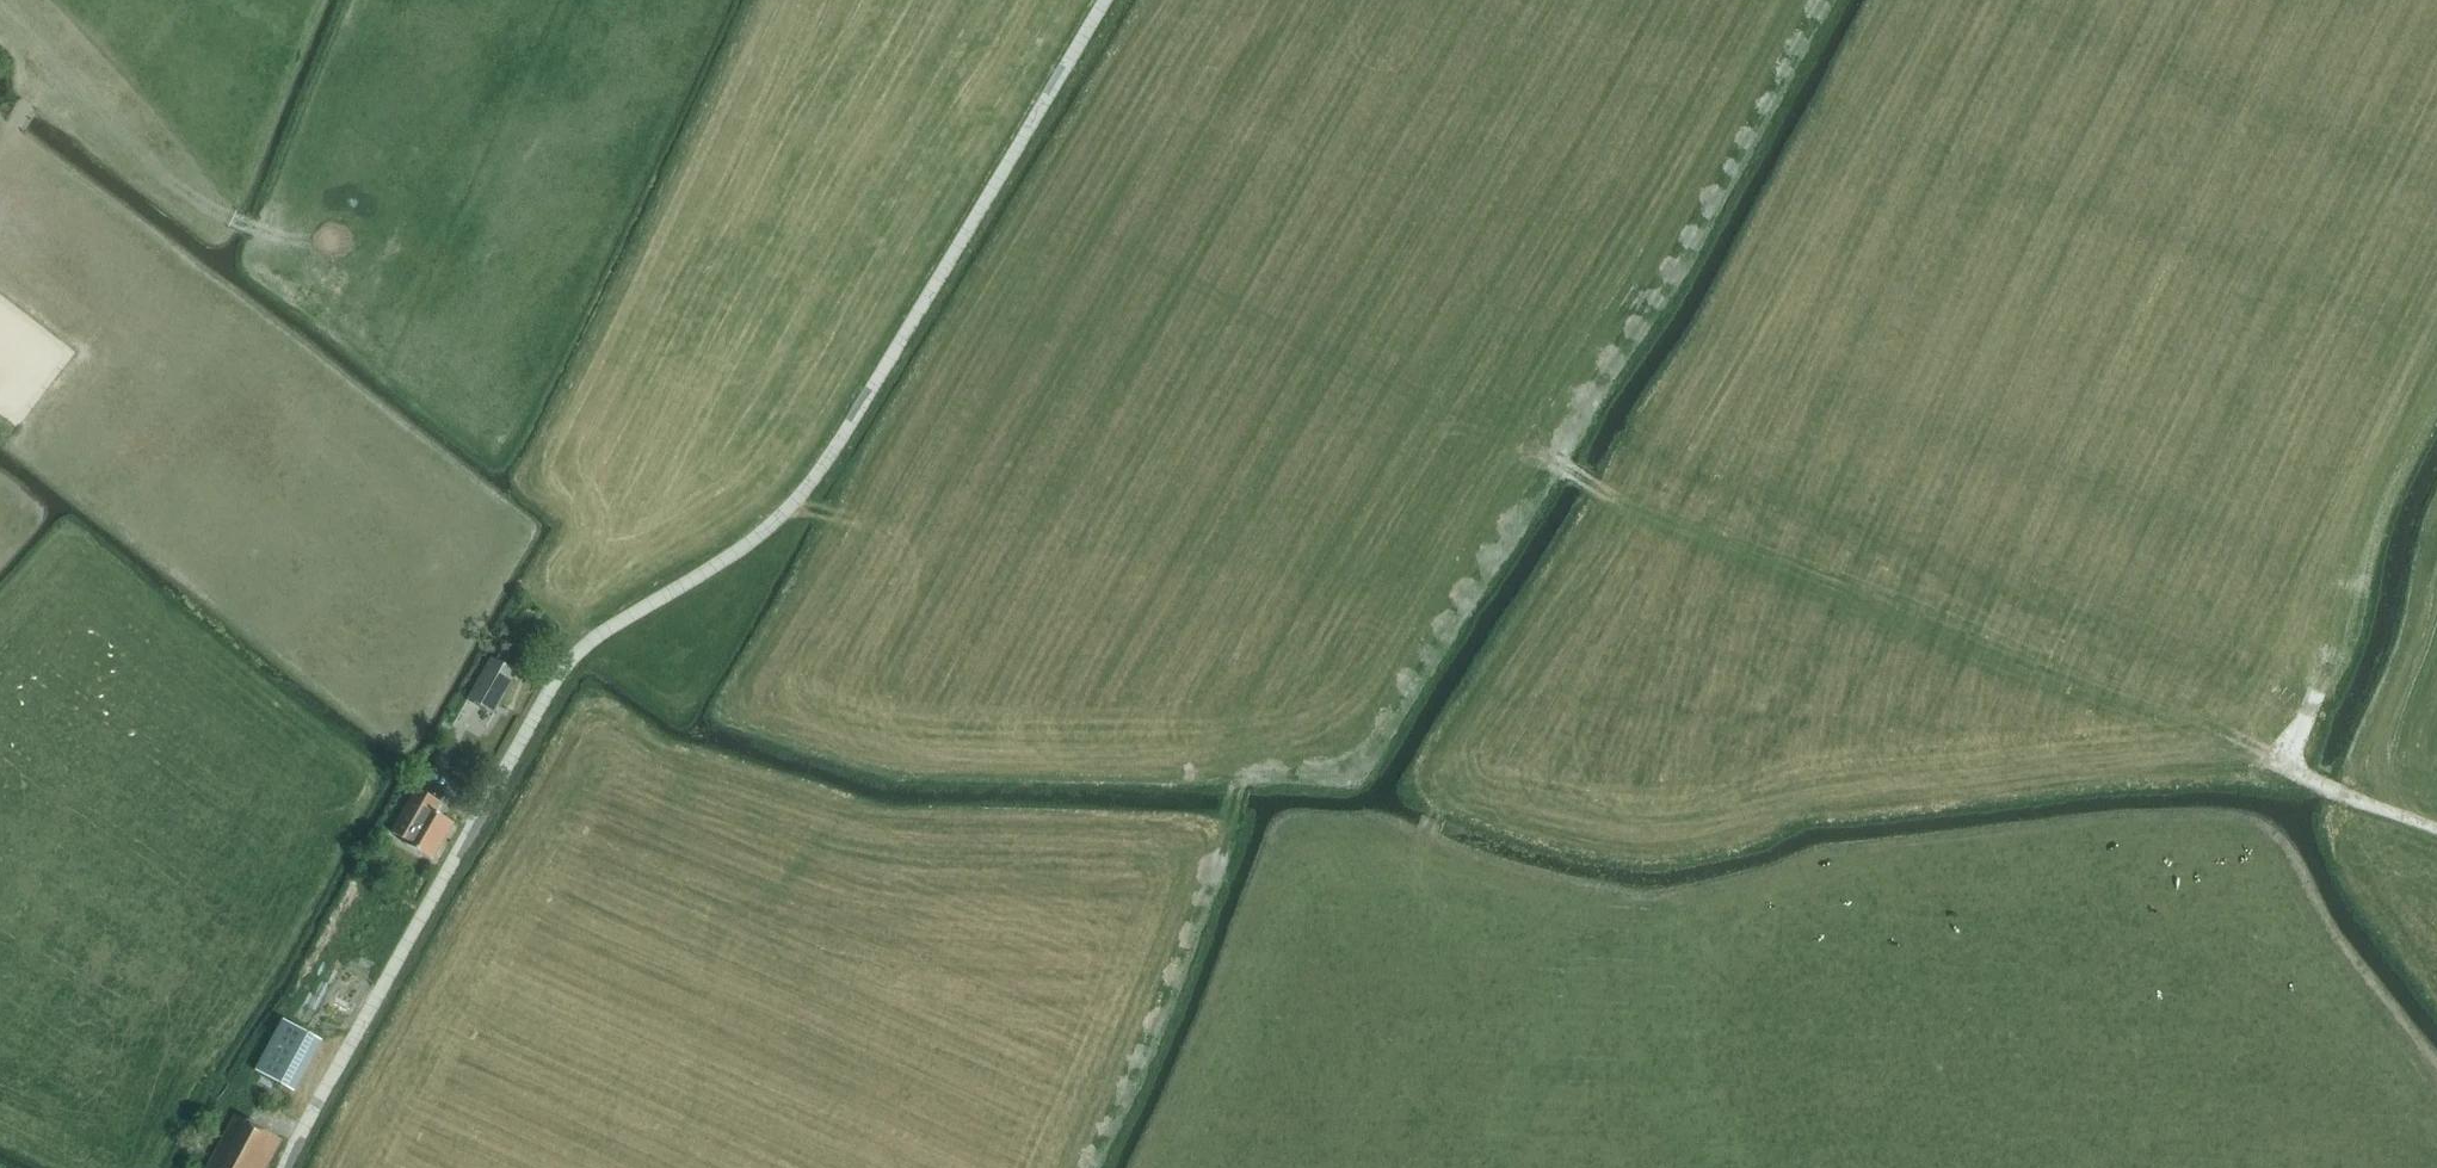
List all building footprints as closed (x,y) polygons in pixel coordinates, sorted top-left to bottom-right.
[(507,649),(500,662),(491,658),(468,699),(493,713),(517,672),(512,670),(520,656),(507,649)] [(433,860),(455,824),(432,811),(437,803),(438,803),(438,802),(417,790),(393,834),(406,841),(405,844),(433,860)] [(256,1071),(296,1093),(324,1041),(284,1019),(256,1071)] [(282,1141),(237,1115),(208,1167),(267,1167),(282,1141)]
